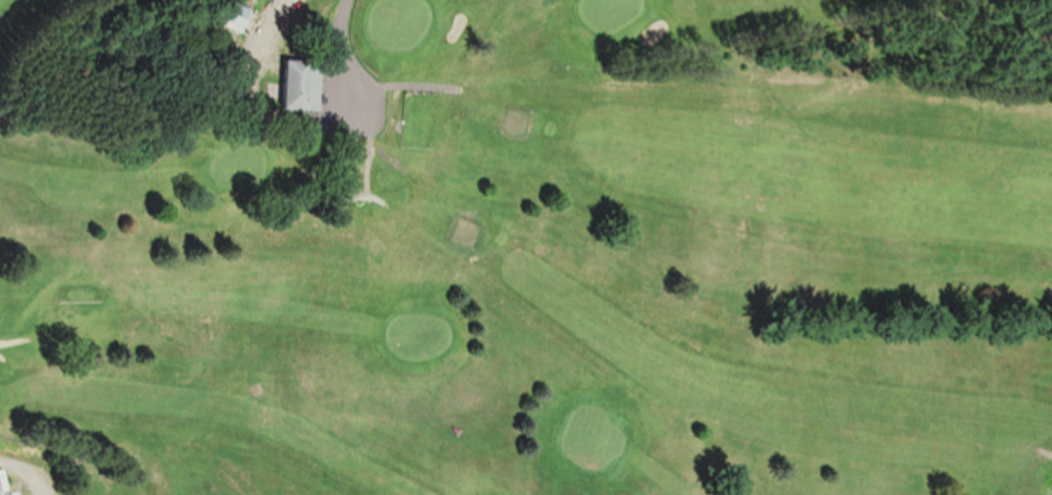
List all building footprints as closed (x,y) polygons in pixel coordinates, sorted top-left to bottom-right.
[(224,23),(242,33),(254,10),(236,0),(224,23)] [(321,59),(287,59),(287,109),(321,109),(321,59)]
